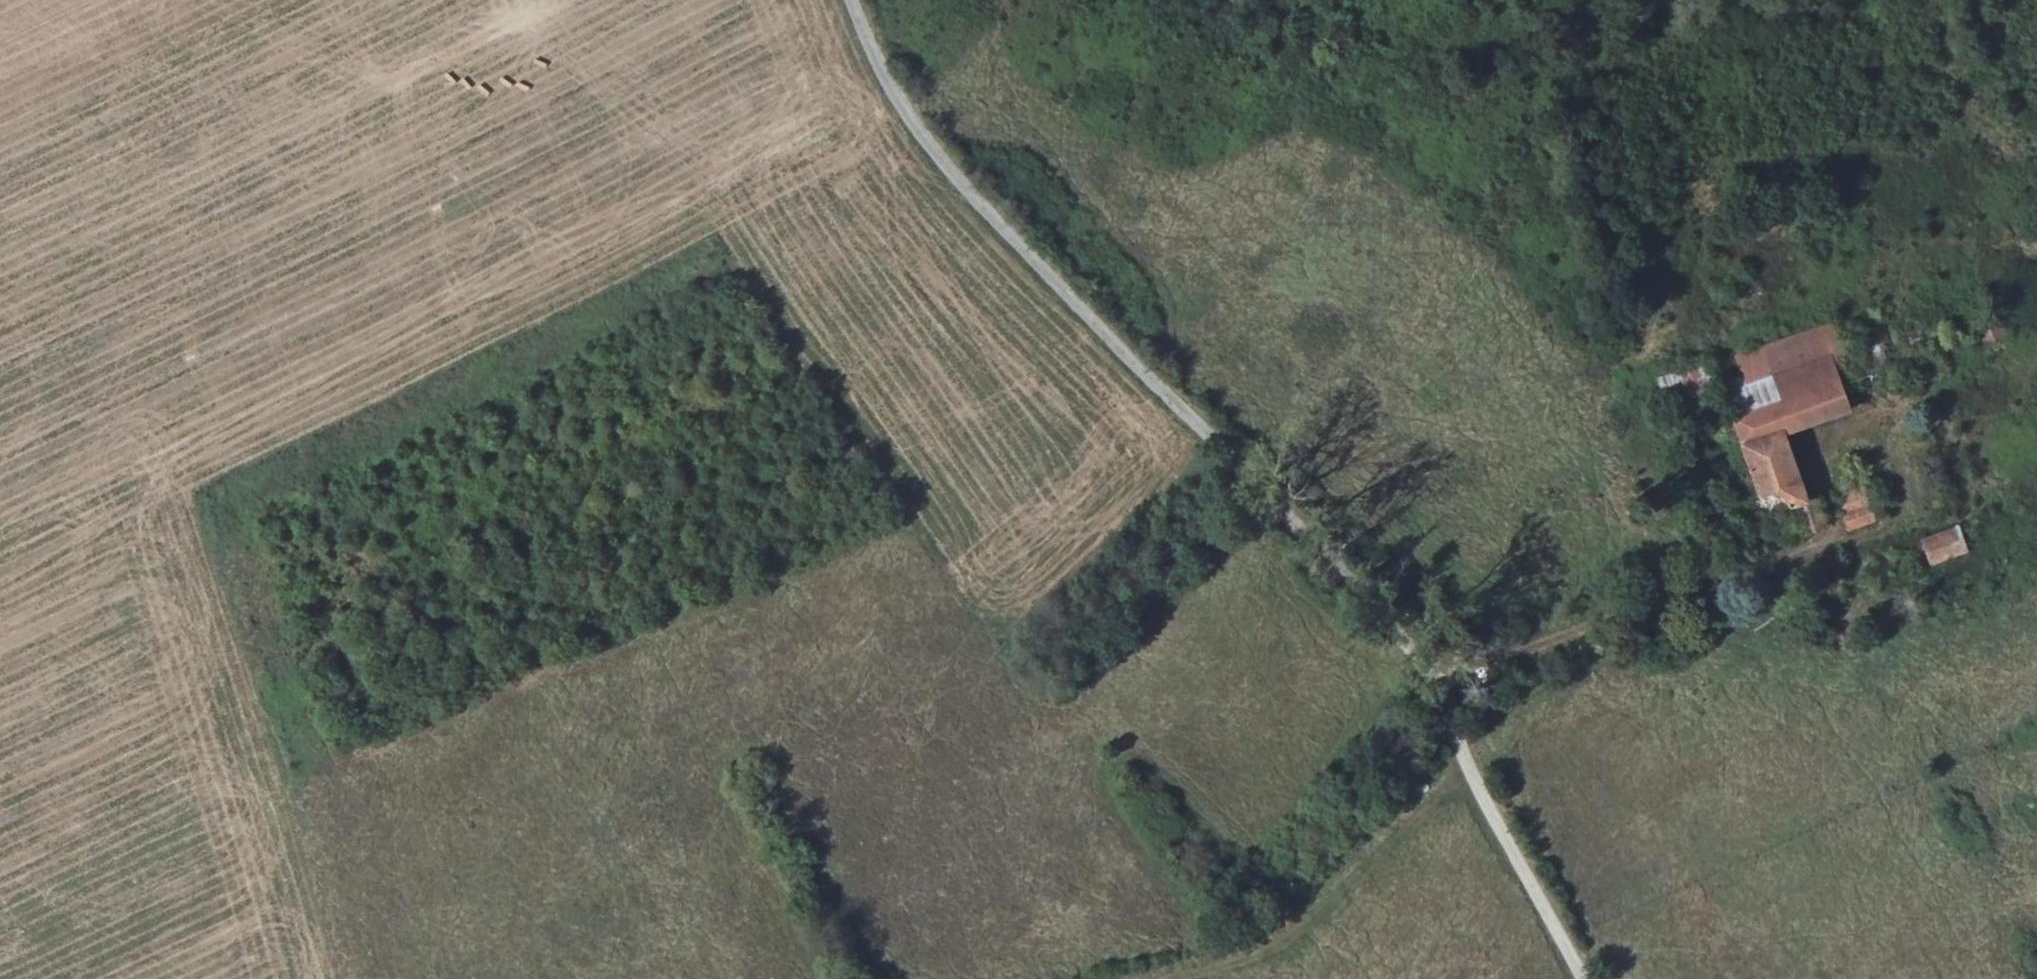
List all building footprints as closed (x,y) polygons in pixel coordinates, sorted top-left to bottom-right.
[(2006,319),(1976,331),(1983,351),(2014,338),(2006,319)] [(1904,336),(1834,362),(1853,415),(1884,404),(1875,379),(1913,364),(1904,336)] [(1853,415),(1834,362),(1755,391),(1761,411),(1737,420),(1772,518),(1801,509),(1811,538),(1826,531),(1830,526),(1823,508),(1813,512),(1787,437),(1853,415)] [(1660,389),(1708,387),(1707,369),(1659,371),(1660,389)] [(1885,520),(1873,486),(1841,497),(1855,530),(1885,520)] [(1971,553),(1964,530),(1929,541),(1937,565),(1971,553)]
